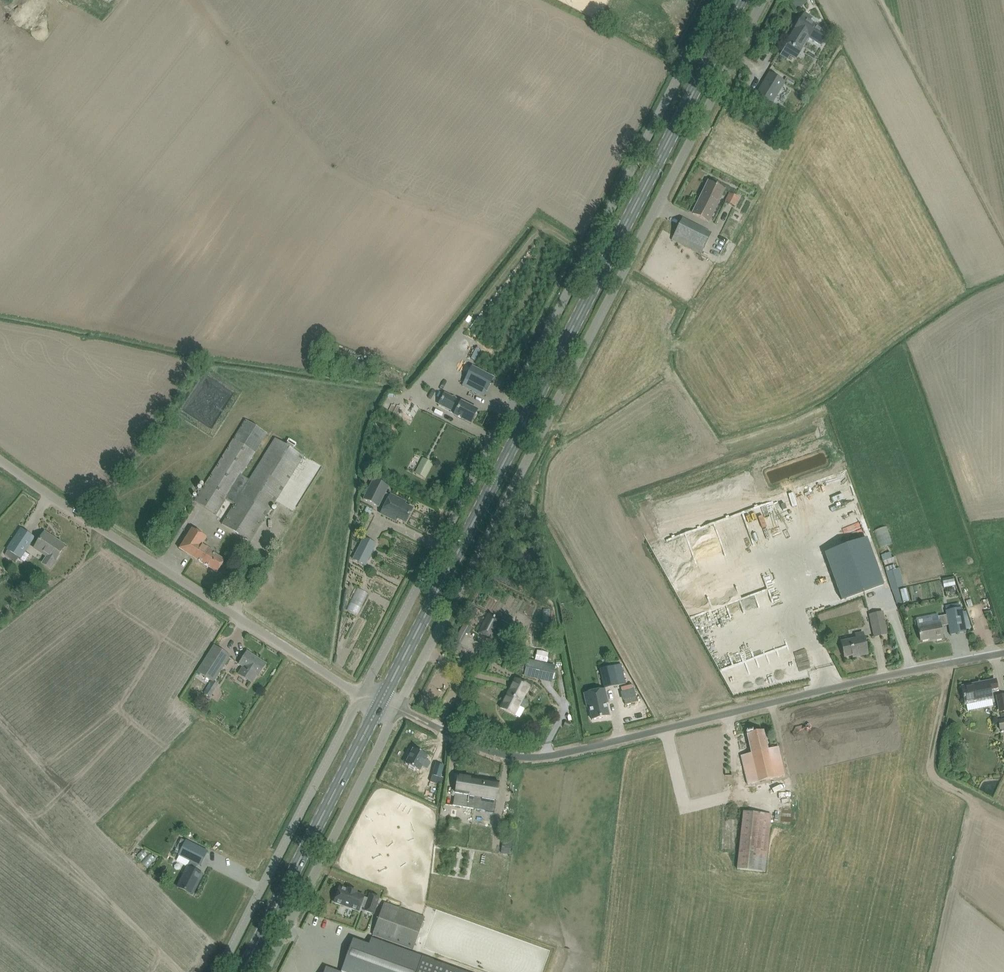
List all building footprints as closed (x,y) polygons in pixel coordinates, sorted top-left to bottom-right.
[(790,0),(796,10),(807,3),(805,0),(790,0)] [(792,34),(787,42),(800,50),(805,42),(809,36),(820,44),(825,37),(813,30),(816,25),(811,22),(810,21),(812,18),(804,13),(802,17),(795,28),(792,34)] [(777,34),(787,39),(793,29),(784,23),(777,34)] [(767,60),(775,62),(779,48),(771,46),(767,60)] [(802,81),(815,88),(822,76),(810,69),(802,81)] [(769,72),(756,95),(772,105),(785,82),(769,72)] [(724,189),(717,186),(708,182),(693,214),(707,221),(724,189)] [(734,206),(739,197),(729,192),(724,201),(734,206)] [(671,240),(680,244),(701,254),(708,239),(702,236),(705,230),(691,223),(682,218),(679,224),(671,240)] [(693,271),(704,275),(707,266),(696,262),(693,271)] [(493,378),(485,373),(472,366),(461,386),(475,392),(483,397),(493,378)] [(477,411),(468,406),(445,395),(440,404),(456,412),(454,415),(461,418),(470,423),(477,411)] [(409,424),(417,407),(407,402),(399,419),(409,424)] [(249,542),(303,456),(274,438),(248,480),(241,475),(267,433),(245,420),(194,501),(215,515),(226,500),(233,505),(221,524),(249,542)] [(431,462),(422,458),(414,472),(424,477),(431,462)] [(373,478),(362,499),(378,507),(381,503),(384,505),(389,495),(385,493),(389,487),(373,478)] [(822,499),(828,497),(825,490),(819,491),(822,499)] [(405,502),(402,500),(389,494),(384,505),(380,513),(396,521),(397,519),(406,523),(412,509),(404,505),(405,502)] [(367,506),(364,512),(370,515),(372,509),(367,506)] [(21,558),(29,546),(34,538),(21,528),(7,549),(8,550),(5,554),(15,562),(18,557),(21,558)] [(217,572),(222,564),(224,562),(210,553),(212,551),(202,545),(206,538),(192,528),(179,548),(217,572)] [(43,535),(38,543),(34,548),(46,556),(41,563),(50,569),(55,561),(59,554),(65,546),(56,540),(55,542),(43,535)] [(376,543),(363,537),(352,559),(365,565),(376,543)] [(873,564),(814,578),(823,613),(881,599),(873,564)] [(892,593),(898,591),(898,589),(897,587),(903,585),(901,578),(900,578),(897,568),(895,569),(894,565),(885,568),(886,572),(885,572),(892,593)] [(361,616),(371,594),(361,589),(350,611),(361,616)] [(914,601),(910,592),(904,595),(907,604),(914,601)] [(939,621),(917,625),(920,641),(933,638),(934,640),(943,638),(940,626),(948,625),(950,634),(966,631),(961,608),(959,608),(958,603),(945,606),(946,611),(946,615),(938,617),(939,621)] [(478,632),(492,638),(497,628),(506,632),(510,625),(501,620),(502,619),(488,612),(478,632)] [(869,615),(872,627),(874,637),(888,634),(885,624),(883,612),(869,615)] [(841,642),(842,647),(844,657),(858,654),(859,656),(868,654),(866,644),(863,633),(855,634),(856,639),(841,642)] [(213,682),(225,664),(230,656),(214,645),(197,672),(213,682)] [(251,683),(257,675),(258,676),(266,664),(247,652),(239,664),(242,666),(237,674),(251,683)] [(524,676),(552,683),(556,665),(528,659),(524,676)] [(620,665),(598,670),(603,689),(625,683),(620,665)] [(515,679),(500,708),(514,715),(519,706),(523,708),(527,701),(523,699),(529,686),(515,679)] [(998,691),(995,680),(988,682),(988,681),(978,683),(978,685),(962,688),(965,704),(992,699),(990,692),(998,691)] [(203,693),(210,697),(215,689),(208,685),(203,693)] [(218,686),(211,696),(221,702),(228,692),(218,686)] [(594,694),(596,705),(589,706),(590,710),(592,720),(608,716),(603,692),(594,694)] [(497,724),(492,733),(498,736),(503,728),(497,724)] [(786,777),(780,756),(778,747),(768,749),(763,730),(747,734),(752,753),(741,756),(743,765),(749,786),(786,777)] [(428,756),(413,749),(405,764),(420,771),(422,767),(427,769),(431,762),(426,760),(428,756)] [(431,777),(430,782),(442,785),(444,786),(445,778),(443,777),(444,764),(447,752),(444,751),(440,764),(436,763),(431,777)] [(494,812),(497,792),(499,782),(458,775),(456,785),(453,805),(494,812)] [(407,783),(413,786),(416,780),(410,777),(407,783)] [(434,799),(432,806),(441,809),(444,803),(434,799)] [(737,868),(764,871),(770,814),(743,811),(738,850),(737,868)] [(185,840),(185,841),(181,839),(174,852),(178,854),(190,861),(177,886),(182,889),(191,893),(197,882),(198,882),(202,874),(195,871),(197,865),(200,866),(207,851),(198,847),(185,840)] [(340,887),(334,902),(359,911),(360,906),(365,908),(364,910),(374,913),(379,897),(370,894),(368,898),(364,897),(364,896),(356,893),(357,891),(348,888),(348,890),(340,887)] [(384,903),(372,934),(413,949),(424,918),(384,903)] [(367,937),(357,966),(373,971),(465,971),(367,937)]
